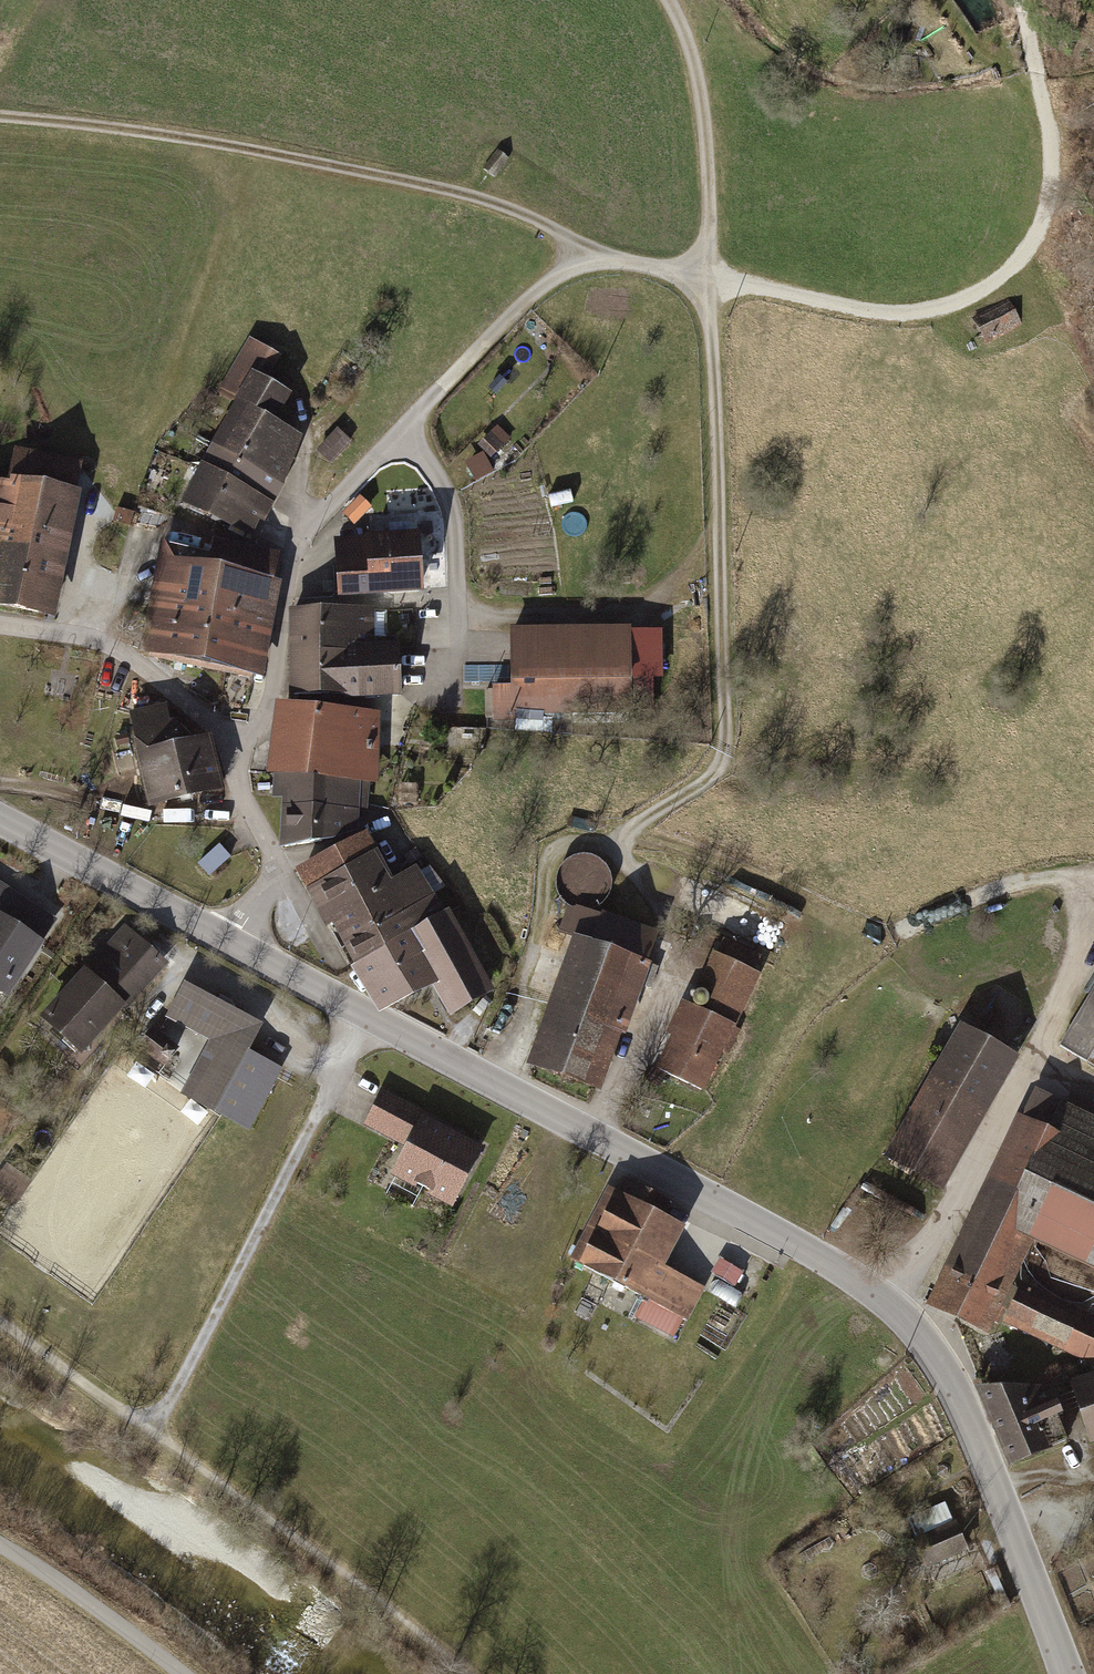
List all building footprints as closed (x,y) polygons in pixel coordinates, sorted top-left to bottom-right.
[(506,163),(495,155),(483,172),(494,180),(506,163)] [(1021,330),(1008,305),(974,322),(987,347),(1021,330)] [(231,402),(179,499),(251,537),(259,521),(265,524),(285,486),(280,483),(296,453),(292,451),(301,435),(273,421),(290,390),(268,379),(280,357),(248,339),(218,395),(231,402)] [(457,409),(444,422),(455,433),(468,421),(457,409)] [(353,446),(337,429),(316,450),(331,466),(353,446)] [(496,430),(476,446),(483,455),(492,467),(513,451),(496,430)] [(53,616),(82,465),(11,451),(6,480),(0,479),(0,605),(53,616)] [(452,471),(462,491),(495,474),(492,467),(483,455),(452,471)] [(570,490),(547,495),(550,511),(574,506),(570,490)] [(363,499),(346,516),(358,528),(375,512),(363,499)] [(333,539),(335,596),(420,594),(418,530),(361,532),(361,539),(333,539)] [(210,550),(161,540),(137,653),(257,678),(283,555),(212,540),(210,550)] [(373,642),(372,609),(291,610),(292,695),(396,693),(395,641),(373,642)] [(629,631),(629,627),(509,626),(508,670),(466,669),(466,692),(492,692),(492,729),(514,729),(514,713),(631,714),(631,699),(663,699),(663,632),(629,631)] [(145,804),(221,790),(211,735),(177,742),(170,706),(129,714),(145,804)] [(369,782),(373,715),(283,707),(273,796),(287,797),(283,845),(334,838),(335,830),(353,826),(354,808),(364,808),(366,782),(369,782)] [(363,837),(303,869),(332,923),(339,920),(383,1007),(433,978),(452,1011),(488,991),(450,926),(415,872),(390,887),(363,837)] [(233,860),(220,844),(198,862),(211,878),(233,860)] [(568,859),(557,870),(555,884),(559,897),(569,902),(592,911),(601,905),(609,893),(610,880),(607,870),(598,860),(584,855),(568,859)] [(4,996),(56,921),(0,883),(0,993),(4,996)] [(569,933),(521,1063),(597,1091),(617,1038),(622,1039),(641,989),(651,993),(659,970),(643,964),(655,934),(592,911),(569,902),(558,929),(569,933)] [(80,960),(34,1013),(81,1053),(121,1007),(125,1011),(166,964),(122,925),(87,966),(80,960)] [(669,1038),(652,1071),(699,1094),(716,1059),(724,1063),(740,1031),(733,1027),(758,976),(754,974),(761,959),(722,940),(715,955),(711,953),(687,1001),(681,999),(663,1035),(669,1038)] [(263,1026),(186,984),(167,1018),(212,1042),(182,1096),(216,1114),(249,1133),(279,1078),(284,1071),(249,1052),(263,1026)] [(1063,1052),(1093,1070),(1093,988),(1063,1052)] [(1020,1057),(960,1023),(882,1154),(937,1192),(1020,1057)] [(152,1029),(138,1048),(164,1068),(179,1049),(152,1029)] [(1024,1122),(1077,1147),(1073,1156),(1093,1166),(1093,1121),(1036,1093),(1024,1122)] [(487,1151),(381,1094),(362,1129),(402,1151),(388,1177),(454,1212),(487,1151)] [(1073,1156),(1077,1147),(1024,1122),(937,1305),(982,1326),(986,1319),(996,1323),(1002,1310),(994,1306),(1004,1284),(1012,1288),(1019,1273),(1011,1270),(1027,1237),(1093,1268),(1093,1166),(1073,1156)] [(609,1187),(570,1257),(645,1298),(632,1323),(672,1345),(703,1287),(660,1263),(680,1226),(663,1217),(669,1206),(622,1179),(616,1191),(609,1187)] [(745,1279),(719,1260),(710,1273),(736,1292),(745,1279)] [(1022,1287),(1007,1321),(1064,1350),(1090,1356),(1093,1348),(1093,1322),(1022,1287)] [(1073,1388),(1089,1439),(1093,1438),(1093,1381),(1073,1388)] [(1045,1390),(980,1390),(1015,1469),(1066,1445),(1057,1420),(1062,1418),(1056,1405),(1052,1407),(1045,1390)] [(954,1520),(913,1535),(924,1563),(964,1548),(954,1520)]
